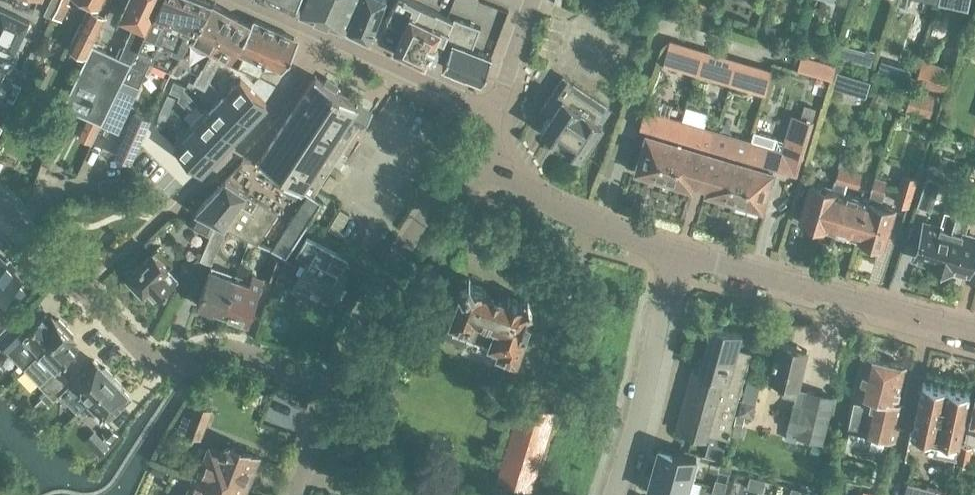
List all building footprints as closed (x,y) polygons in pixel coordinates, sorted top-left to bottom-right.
[(54,16),(63,20),(71,4),(68,2),(69,0),(62,0),(54,16)] [(91,4),(103,9),(106,0),(81,0),(91,4)] [(211,3),(203,0),(163,0),(104,124),(120,132),(153,64),(173,73),(211,3)] [(146,31),(161,0),(130,0),(122,18),(134,24),(120,53),(132,59),(146,31)] [(295,8),(299,0),(278,0),(295,8)] [(354,0),(304,0),(299,10),(342,27),(354,0)] [(385,0),(358,0),(345,28),(371,40),(385,0)] [(376,39),(395,47),(416,5),(405,0),(394,0),(376,39)] [(211,3),(173,73),(183,78),(188,68),(199,74),(210,54),(224,29),(217,25),(222,15),(223,10),(211,3)] [(452,22),(416,5),(395,47),(425,61),(427,55),(437,59),(443,45),(450,28),(452,22)] [(87,55),(95,38),(107,16),(90,7),(69,45),(87,55)] [(16,60),(19,54),(16,52),(30,22),(0,9),(0,10),(0,45),(2,46),(0,50),(0,53),(16,60)] [(224,29),(210,54),(221,59),(259,75),(266,62),(284,70),(299,39),(253,21),(252,25),(223,10),(222,15),(217,25),(224,29)] [(452,22),(443,45),(450,48),(444,66),(483,81),(493,56),(472,48),(480,28),(454,18),(452,22)] [(678,71),(686,45),(669,40),(661,66),(678,71)] [(102,124),(132,63),(96,46),(67,107),(102,124)] [(865,55),(863,63),(872,66),(875,58),(877,50),(867,47),(865,55)] [(16,60),(0,53),(0,96),(16,60)] [(199,74),(194,83),(206,90),(221,59),(210,54),(199,74)] [(720,55),(713,78),(712,81),(729,86),(737,60),(720,55)] [(565,58),(528,149),(582,171),(619,80),(565,58)] [(943,92),(951,70),(922,59),(914,81),(943,92)] [(737,60),(729,86),(746,91),(754,65),(737,60)] [(819,60),(815,75),(831,80),(836,65),(819,60)] [(900,65),(897,77),(909,81),(913,68),(900,65)] [(837,71),(833,84),(845,88),(849,75),(837,71)] [(260,160),(258,162),(307,195),(272,250),(287,256),(323,200),(314,194),(326,175),(332,167),(341,153),(351,138),(360,125),(362,127),(365,123),(372,113),(345,96),(350,89),(335,80),(334,79),(329,86),(315,77),(260,160)] [(206,108),(173,142),(202,171),(217,156),(227,145),(267,104),(241,79),(210,112),(206,108)] [(174,81),(170,90),(182,94),(184,88),(186,85),(174,81)] [(902,106),(929,115),(936,95),(908,86),(902,106)] [(168,93),(159,115),(167,119),(176,97),(168,93)] [(751,141),(733,201),(762,210),(774,171),(772,171),(773,168),(797,175),(798,171),(813,119),(816,107),(804,104),(801,115),(798,115),(793,113),(785,140),(754,131),(751,141)] [(635,172),(664,180),(681,120),(644,109),(639,128),(649,131),(648,134),(646,133),(643,142),(635,172)] [(9,113),(8,112),(7,113),(0,110),(0,132),(9,113)] [(131,162),(151,118),(137,111),(116,156),(131,162)] [(92,145),(101,125),(90,120),(81,140),(92,145)] [(716,131),(681,120),(664,180),(692,189),(693,184),(700,186),(716,131)] [(751,141),(716,131),(700,186),(707,188),(705,193),(733,201),(751,141)] [(94,139),(93,142),(103,146),(108,137),(98,132),(94,139)] [(841,157),(838,167),(848,170),(850,171),(853,161),(841,157)] [(846,182),(850,171),(837,167),(833,178),(846,182)] [(146,171),(98,180),(101,193),(149,184),(146,171)] [(850,171),(846,182),(861,186),(865,175),(850,171)] [(907,208),(916,178),(904,174),(894,204),(907,208)] [(884,194),(889,181),(875,176),(874,178),(871,189),(884,194)] [(928,178),(918,206),(931,210),(940,182),(928,178)] [(227,179),(195,212),(225,228),(248,242),(257,247),(279,215),(227,179)] [(838,209),(842,194),(810,184),(799,220),(802,221),(804,224),(811,227),(814,225),(827,229),(827,228),(835,230),(841,210),(838,209)] [(884,194),(871,189),(857,237),(858,237),(857,238),(871,242),(871,245),(879,248),(881,245),(884,246),(895,209),(881,205),(884,194)] [(857,237),(867,201),(842,194),(838,209),(841,210),(835,230),(857,237)] [(941,266),(956,213),(944,209),(939,227),(925,223),(915,258),(941,266)] [(216,224),(195,212),(188,224),(211,236),(216,224)] [(941,266),(968,273),(974,248),(974,237),(963,234),(968,216),(956,213),(941,266)] [(216,224),(211,236),(200,260),(211,264),(227,230),(216,224)] [(333,304),(347,277),(343,275),(350,262),(310,241),(298,262),(305,266),(291,291),(306,299),(310,291),(333,304)] [(153,304),(176,282),(166,271),(172,265),(158,250),(129,277),(153,304)] [(276,281),(284,262),(271,257),(263,276),(276,281)] [(3,313),(24,293),(17,285),(21,281),(0,258),(0,310),(3,313)] [(224,313),(236,279),(210,269),(196,305),(214,312),(215,309),(224,313)] [(236,279),(224,313),(248,322),(264,282),(253,278),(250,285),(236,279)] [(523,302),(473,284),(469,278),(459,283),(462,288),(445,336),(466,344),(468,337),(499,349),(497,354),(517,361),(529,325),(523,323),(526,313),(533,310),(528,300),(523,302)] [(0,340),(0,345),(7,353),(8,352),(23,368),(39,353),(64,329),(56,321),(54,319),(49,324),(44,318),(28,333),(18,323),(0,340)] [(720,461),(751,353),(738,349),(742,334),(711,326),(698,371),(693,369),(675,430),(706,439),(708,434),(719,437),(713,459),(720,461)] [(39,353),(23,368),(47,393),(66,374),(59,367),(76,351),(69,344),(74,340),(72,338),(64,329),(39,353)] [(795,400),(798,389),(807,351),(779,344),(770,379),(785,383),(781,396),(795,400)] [(895,439),(903,404),(896,402),(904,372),(899,364),(867,357),(858,393),(870,396),(867,406),(851,402),(842,440),(863,446),(865,437),(884,442),(885,437),(895,439)] [(47,393),(42,397),(49,404),(60,394),(77,412),(86,404),(112,378),(103,369),(94,361),(73,381),(66,374),(47,393)] [(112,378),(86,404),(97,415),(94,417),(101,424),(129,396),(121,388),(112,378)] [(958,443),(970,393),(923,382),(913,434),(958,443)] [(788,426),(786,439),(796,441),(798,432),(822,438),(832,394),(807,388),(803,406),(792,404),(787,426),(788,426)] [(966,440),(974,442),(974,397),(966,440)] [(533,489),(556,411),(522,401),(499,479),(533,489)] [(197,404),(187,433),(201,438),(212,410),(197,404)] [(110,424),(102,432),(112,441),(119,433),(110,424)] [(103,437),(93,448),(100,455),(110,445),(103,437)] [(210,447),(198,477),(222,486),(243,494),(258,457),(249,454),(247,451),(233,445),(232,448),(224,445),(221,452),(210,447)] [(659,448),(653,470),(691,480),(696,458),(659,448)] [(647,491),(661,494),(686,494),(691,480),(653,470),(647,491)] [(750,476),(747,487),(755,489),(758,478),(750,476)] [(222,486),(198,477),(191,494),(219,494),(222,486)] [(715,478),(713,486),(725,489),(727,482),(715,478)] [(758,478),(755,489),(763,491),(766,480),(758,478)] [(904,494),(918,494),(947,494),(948,490),(908,481),(904,494)] [(243,494),(222,486),(219,494),(243,494)] [(711,493),(720,494),(723,494),(725,489),(713,486),(711,493)] [(790,494),(798,494),(800,489),(792,487),(790,494)]
